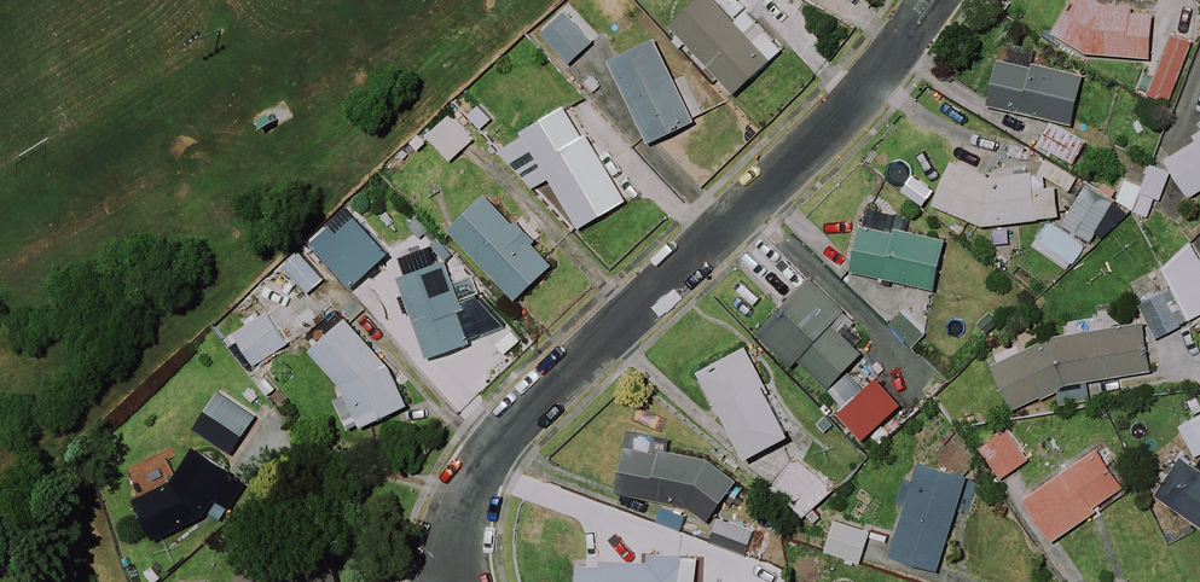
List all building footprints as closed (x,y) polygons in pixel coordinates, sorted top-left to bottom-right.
[(768,63),(782,51),(745,9),(732,22),(713,0),(699,0),(670,25),(731,96),(768,63)] [(818,10),(824,0),(800,0),(818,10)] [(1098,0),(1070,0),(1060,39),(1149,64),(1141,93),(1173,102),(1189,43),(1149,32),(1154,15),(1098,0)] [(593,42),(566,11),(539,34),(566,66),(593,42)] [(691,121),(651,41),(607,63),(646,143),(691,121)] [(1081,75),(991,58),(982,106),(1049,122),(1036,147),(1074,165),(1087,140),(1071,133),(1081,75)] [(626,200),(564,106),(500,149),(528,192),(547,180),(580,230),(626,200)] [(473,141),(450,115),(425,137),(448,163),(473,141)] [(1191,138),(1193,141),(1161,162),(1185,200),(1199,190),(1199,132),(1191,138)] [(941,160),(923,206),(981,228),(1056,218),(1052,186),(1032,188),(1030,174),(992,179),(941,160)] [(1169,175),(1149,165),(1138,187),(1126,180),(1114,203),(1146,220),(1169,175)] [(1109,210),(1085,192),(1059,226),(1084,244),(1109,210)] [(515,230),(483,196),(446,231),(514,301),(552,264),(517,228),(515,230)] [(398,248),(364,211),(324,247),(358,284),(398,248)] [(943,241),(857,225),(847,274),(933,291),(943,241)] [(1170,290),(1162,295),(1179,327),(1199,316),(1199,261),(1190,244),(1161,271),(1170,290)] [(480,337),(448,259),(399,279),(432,357),(480,337)] [(791,367),(798,360),(828,389),(863,353),(832,324),(844,312),(809,278),(756,334),(791,367)] [(1179,327),(1162,295),(1137,307),(1153,340),(1179,327)] [(925,333),(901,312),(887,327),(911,349),(925,333)] [(291,339),(274,314),(240,337),(257,361),(291,339)] [(351,392),(341,397),(356,427),(413,398),(396,363),(352,316),(316,349),(346,381),(351,392)] [(1089,401),(1086,385),(1149,375),(1142,324),(1052,340),(990,368),(1011,413),(1056,394),(1058,407),(1089,401)] [(695,374),(720,419),(728,414),(750,455),(791,433),(744,347),(695,374)] [(256,416),(217,391),(192,429),(230,455),(256,416)] [(1191,418),(1176,426),(1192,457),(1199,453),(1199,403),(1196,395),(1182,403),(1191,418)] [(1026,461),(1004,428),(976,447),(999,479),(1026,461)] [(627,444),(615,493),(681,506),(706,521),(733,478),(693,453),(627,444)] [(134,500),(153,537),(204,512),(220,523),(248,482),(198,447),(175,480),(134,500)] [(1123,487),(1097,449),(1021,500),(1049,542),(1095,511),(1093,507),(1123,487)] [(1178,457),(1151,495),(1199,529),(1199,530),(1199,473),(1178,457)] [(827,493),(794,460),(769,486),(802,519),(827,493)] [(965,477),(916,462),(887,555),(936,570),(965,477)] [(751,532),(715,519),(707,542),(724,548),(720,562),(739,569),(751,532)] [(868,532),(831,520),(820,551),(857,563),(868,532)] [(650,552),(649,563),(574,560),(573,581),(681,581),(682,553),(650,552)] [(231,556),(231,581),(333,581),(333,556),(231,556)]
